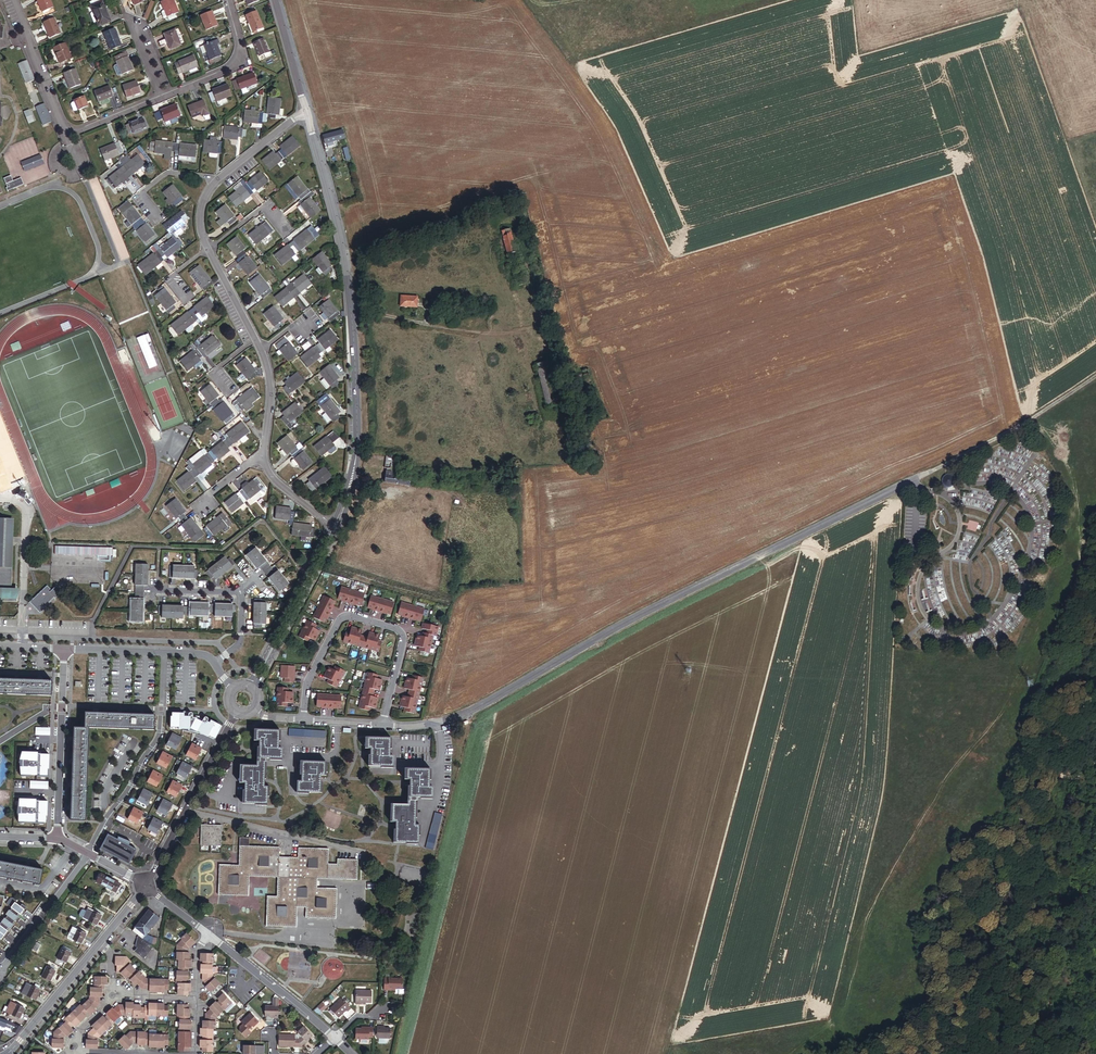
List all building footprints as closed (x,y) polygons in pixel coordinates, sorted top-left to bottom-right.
[(54,7),(50,0),(38,0),(44,14),(50,12),(50,9),(54,7)] [(102,0),(94,0),(91,2),(95,11),(92,13),(91,14),(95,22),(98,21),(100,26),(111,21),(102,0)] [(148,20),(155,2),(151,0),(144,18),(148,20)] [(173,0),(166,0),(161,2),(165,10),(163,11),(162,12),(164,17),(166,18),(178,12),(173,0)] [(217,26),(213,18),(215,17),(212,11),(202,15),(208,30),(217,26)] [(264,28),(257,11),(255,12),(248,15),(247,16),(250,24),(254,32),(264,28)] [(44,22),(51,38),(62,33),(55,17),(44,22)] [(122,46),(115,29),(105,33),(111,50),(122,46)] [(181,46),(175,30),(164,34),(171,50),(181,46)] [(204,44),(203,40),(195,43),(197,48),(200,47),(199,46),(204,44)] [(222,56),(218,45),(220,44),(218,40),(205,45),(207,52),(211,60),(213,59),(214,63),(222,60),(220,56),(222,56)] [(269,55),(264,40),(254,43),(259,58),(269,55)] [(71,59),(68,52),(69,52),(66,44),(54,48),(60,63),(71,59)] [(133,70),(126,53),(116,57),(123,75),(133,70)] [(198,67),(194,56),(175,64),(179,74),(198,67)] [(31,70),(27,60),(18,64),(26,83),(35,80),(31,70)] [(82,84),(76,69),(65,73),(71,89),(82,84)] [(258,85),(253,73),(237,79),(238,80),(241,91),(258,85)] [(241,91),(238,80),(233,82),(237,92),(241,91)] [(141,93),(137,82),(123,86),(127,97),(141,93)] [(233,95),(228,84),(213,91),(213,92),(209,93),(213,103),(217,101),(233,95)] [(114,96),(110,86),(95,93),(101,105),(103,105),(107,103),(108,101),(107,99),(114,96)] [(89,106),(85,96),(75,100),(76,101),(72,102),(71,104),(74,110),(76,111),(89,106)] [(280,109),(281,99),(269,98),(268,114),(267,118),(276,119),(276,115),(283,116),(284,109),(280,109)] [(210,118),(204,101),(188,106),(193,117),(202,114),(203,116),(204,116),(206,120),(210,118)] [(44,126),(52,122),(44,103),(36,107),(44,126)] [(181,116),(176,104),(160,111),(165,122),(181,116)] [(33,120),(29,109),(23,111),(28,122),(33,120)] [(264,114),(264,112),(256,111),(251,111),(245,110),(244,122),(253,123),(259,123),(263,124),(263,122),(264,114)] [(158,111),(153,113),(156,120),(162,118),(158,111)] [(147,128),(143,119),(140,120),(129,124),(130,125),(132,131),(133,133),(147,128)] [(243,129),(243,128),(224,126),(224,127),(223,138),(239,140),(239,137),(242,137),(243,137),(243,129)] [(336,141),(346,138),(344,130),(323,136),(325,144),(333,142),(336,141)] [(222,154),(223,142),(217,142),(217,137),(211,137),(211,141),(204,140),(203,152),(209,153),(209,156),(211,158),(216,158),(217,157),(218,154),(222,154)] [(284,159),(300,146),(293,137),(280,147),(282,150),(279,152),(284,159)] [(195,158),(196,147),(180,145),(180,141),(176,141),(176,145),(175,153),(175,156),(178,156),(178,161),(186,161),(187,157),(195,158)] [(124,153),(119,142),(101,150),(105,160),(124,153)] [(175,153),(176,145),(150,142),(149,152),(154,153),(154,154),(164,155),(164,160),(170,160),(171,155),(171,156),(171,153),(175,153)] [(353,167),(347,145),(344,145),(345,149),(343,150),(348,168),(353,167)] [(270,170),(284,159),(279,152),(276,154),(274,152),(262,161),(270,170)] [(131,176),(146,164),(142,160),(145,158),(141,153),(131,161),(127,155),(120,161),(122,164),(124,167),(131,176)] [(26,171),(45,163),(41,155),(22,163),(26,171)] [(129,178),(131,176),(124,167),(120,170),(107,180),(114,189),(123,182),(129,178)] [(262,187),(269,182),(261,172),(246,184),(252,191),(255,189),(257,191),(262,187)] [(9,192),(25,185),(22,179),(14,182),(12,176),(5,179),(9,188),(8,189),(9,192)] [(311,192),(309,189),(308,190),(298,177),(285,187),(295,200),(298,197),(301,201),(311,192)] [(236,208),(254,194),(252,191),(246,184),(243,180),(239,183),(242,187),(228,198),(236,208)] [(184,200),(173,185),(164,192),(168,198),(173,204),(175,207),(184,200)] [(321,211),(311,198),(315,195),(313,191),(311,192),(301,201),(298,202),(301,205),(298,208),(302,213),(305,211),(311,219),(321,211)] [(120,209),(129,202),(129,201),(119,208),(120,209)] [(142,218),(129,202),(120,209),(134,228),(141,223),(139,220),(142,218)] [(237,220),(226,205),(216,212),(221,218),(226,224),(228,222),(230,225),(237,220)] [(180,228),(186,223),(178,214),(163,226),(169,233),(173,238),(173,239),(174,238),(176,240),(177,238),(176,236),(176,237),(173,233),(174,232),(177,235),(183,231),(180,228)] [(269,234),(274,231),(266,222),(258,228),(256,229),(249,235),(256,245),(266,237),(269,234)] [(155,235),(152,230),(146,223),(143,225),(141,223),(134,228),(146,243),(155,235)] [(299,252),(315,240),(308,230),(294,241),(296,243),(293,245),(299,252)] [(511,230),(502,232),(516,289),(527,286),(519,253),(517,253),(511,230)] [(246,254),(243,251),(246,249),(236,237),(227,244),(239,259),(246,254)] [(173,239),(173,238),(161,248),(157,243),(153,246),(157,251),(165,260),(181,248),(173,239)] [(296,255),(299,252),(293,245),(290,247),(288,245),(275,255),(283,265),(292,258),(296,255)] [(148,274),(165,260),(157,251),(155,252),(138,266),(145,275),(148,273),(148,274)] [(257,268),(247,256),(251,253),(250,251),(246,254),(239,259),(236,261),(248,276),(257,268)] [(332,265),(323,253),(314,259),(313,260),(318,267),(322,272),(325,276),(333,270),(330,267),(332,265)] [(212,285),(219,280),(217,276),(211,280),(199,266),(198,267),(192,272),(190,273),(204,291),(212,285)] [(272,292),(258,273),(250,279),(252,281),(250,282),(263,299),(272,292)] [(300,293),(312,284),(304,275),(292,285),(290,286),(295,293),(298,291),(300,293)] [(294,298),(297,296),(295,293),(290,286),(288,288),(275,298),(282,307),(287,303),(290,306),(296,301),(294,298)] [(176,303),(164,288),(155,296),(169,314),(176,309),(174,305),(176,303)] [(416,297),(401,295),(400,306),(416,307),(416,297)] [(206,314),(215,307),(207,297),(192,310),(199,319),(201,321),(202,323),(208,318),(208,317),(206,314)] [(341,315),(329,300),(320,307),(324,313),(320,316),(325,321),(328,319),(331,322),(341,315)] [(284,320),(273,306),(264,314),(277,330),(284,324),(282,321),(284,320)] [(194,327),(192,324),(197,320),(199,319),(192,310),(171,325),(178,335),(186,329),(188,332),(190,332),(194,329),(194,327)] [(322,352),(338,339),(331,330),(318,341),(320,343),(317,345),(322,352)] [(204,358),(220,345),(213,336),(200,347),(197,349),(203,356),(204,358)] [(298,354),(285,338),(276,345),(280,350),(282,353),(289,361),(298,354)] [(190,354),(197,349),(193,344),(193,343),(186,349),(190,354)] [(308,367),(324,355),(322,352),(317,345),(301,358),(308,367)] [(201,361),(202,360),(200,358),(203,356),(197,349),(190,354),(181,361),(188,371),(196,364),(201,361)] [(249,382),(256,376),(260,377),(251,365),(249,363),(246,358),(237,365),(243,374),(240,376),(240,377),(242,380),(244,380),(247,378),(249,382)] [(336,380),(338,379),(328,366),(319,373),(323,379),(320,381),(326,388),(329,386),(332,389),(333,388),(338,384),(339,384),(336,380)] [(289,395),(305,382),(298,372),(290,379),(288,380),(284,383),(286,385),(283,388),(289,395)] [(551,385),(556,407),(561,406),(555,383),(551,385)] [(217,399),(220,397),(210,384),(201,392),(208,400),(210,403),(212,406),(219,401),(217,399)] [(251,404),(260,397),(253,388),(242,396),(239,398),(233,403),(233,406),(239,413),(244,409),(251,404)] [(150,407),(145,396),(138,399),(143,410),(150,407)] [(235,416),(221,399),(219,401),(212,406),(215,409),(224,421),(228,418),(230,420),(235,416)] [(341,412),(330,399),(321,406),(326,413),(332,420),(334,423),(341,417),(339,414),(341,412)] [(290,423),(303,412),(295,403),(282,414),(284,416),(281,418),(287,425),(290,423)] [(246,412),(253,407),(251,404),(244,409),(246,412)] [(224,421),(215,409),(213,410),(222,422),(224,421)] [(251,421),(248,417),(246,418),(243,413),(240,415),(247,423),(251,421)] [(332,420),(326,413),(323,416),(328,422),(332,420)] [(246,440),(243,437),(249,432),(242,422),(223,437),(231,446),(238,441),(240,444),(242,445),(246,442),(246,440)] [(0,426),(0,472),(10,468),(11,471),(17,469),(0,426)] [(339,439),(333,432),(314,447),(321,456),(328,451),(330,453),(332,454),(336,450),(337,448),(333,443),(339,439)] [(301,448),(303,447),(299,443),(295,446),(287,436),(278,444),(283,450),(287,455),(290,453),(292,456),(301,448)] [(230,451),(228,449),(231,446),(223,437),(220,439),(222,441),(207,453),(214,462),(218,459),(218,460),(230,451)] [(214,462),(207,453),(204,448),(186,462),(188,465),(197,477),(212,465),(211,464),(214,462)] [(303,451),(301,448),(292,456),(295,459),(299,465),(304,471),(313,463),(303,451)] [(389,468),(390,457),(383,456),(382,468),(384,468),(389,468)] [(185,490),(197,481),(195,479),(197,477),(188,465),(186,468),(189,472),(177,481),(185,490)] [(204,478),(209,472),(214,468),(212,465),(197,477),(202,482),(205,480),(204,478)] [(319,487),(332,477),(325,468),(309,480),(310,481),(305,484),(311,492),(315,489),(317,491),(320,489),(319,487)] [(392,483),(394,474),(392,474),(394,468),(389,468),(384,468),(381,482),(392,483)] [(459,484),(460,473),(453,472),(452,483),(459,484)] [(406,487),(409,476),(394,473),(394,474),(392,483),(406,487)] [(942,489),(956,487),(955,473),(941,475),(942,489)] [(265,493),(262,489),(264,487),(257,478),(250,484),(242,490),(239,492),(241,494),(247,501),(250,499),(253,502),(265,493)] [(28,498),(26,491),(19,493),(19,496),(24,499),(29,505),(32,502),(28,498)] [(232,513),(247,501),(241,494),(238,497),(236,494),(225,503),(232,513)] [(183,514),(186,512),(176,498),(166,506),(179,522),(186,517),(183,514)] [(294,521),(295,512),(291,512),(291,508),(276,507),(275,518),(294,521)] [(229,527),(232,525),(223,513),(206,527),(213,536),(223,529),(225,533),(231,528),(229,527)] [(201,531),(191,518),(188,520),(186,517),(179,522),(192,538),(201,531)] [(13,547),(10,547),(11,520),(0,519),(0,593),(12,593),(12,590),(13,547)] [(966,529),(976,532),(978,523),(969,520),(966,529)] [(313,538),(315,529),(312,528),(312,526),(293,523),(292,535),(313,538)] [(261,555),(256,548),(246,555),(252,562),(261,555)] [(271,567),(261,555),(252,562),(257,569),(259,567),(264,573),(271,567)] [(224,574),(236,565),(231,558),(228,560),(226,558),(217,564),(224,574)] [(216,580),(224,574),(217,564),(206,573),(211,579),(214,577),(216,580)] [(148,576),(148,565),(136,565),(136,575),(148,576)] [(284,578),(274,565),(271,567),(264,573),(274,585),(283,578),(284,578)] [(183,578),(184,566),(170,566),(169,578),(183,578)] [(198,579),(198,571),(194,571),(194,567),(184,566),(183,578),(198,579)] [(148,586),(148,576),(136,575),(136,586),(131,586),(131,590),(133,590),(133,593),(135,593),(144,593),(144,586),(148,586)] [(279,592),(289,584),(283,578),(274,585),(279,592)] [(282,595),(291,587),(289,584),(279,592),(282,595)] [(55,598),(62,592),(56,586),(49,592),(48,591),(50,589),(47,586),(30,602),(40,613),(44,609),(43,608),(54,597),(55,598)] [(360,593),(336,586),(333,597),(356,604),(360,593)] [(18,590),(12,590),(12,593),(0,593),(0,602),(17,603),(18,590)] [(143,612),(144,593),(135,593),(135,595),(135,600),(132,600),(131,612),(143,612)] [(319,621),(330,599),(319,593),(308,615),(319,621)] [(389,601),(366,595),(363,606),(386,613),(389,601)] [(266,614),(267,603),(263,603),(263,599),(255,599),(254,613),(266,614)] [(420,608),(397,602),(393,613),(417,620),(420,608)] [(199,616),(200,604),(191,603),(191,607),(187,607),(187,616),(199,616)] [(212,613),(212,604),(200,604),(199,616),(208,616),(212,616),(212,613)] [(224,617),(224,605),(212,604),(212,613),(215,613),(215,617),(224,617)] [(236,613),(236,605),(224,605),(224,617),(232,617),(232,613),(236,613)] [(175,618),(175,606),(162,606),(162,614),(166,614),(166,618),(175,618)] [(187,616),(187,607),(175,606),(175,618),(187,619),(187,616)] [(143,622),(143,612),(131,612),(131,621),(143,622)] [(266,625),(266,614),(254,613),(254,628),(262,628),(262,625),(266,625)] [(310,623),(302,619),(294,635),(301,639),(303,636),(304,636),(309,639),(314,629),(309,627),(308,626),(310,623)] [(434,628),(419,624),(417,629),(422,630),(419,639),(413,637),(410,648),(414,649),(416,649),(415,652),(424,654),(428,636),(431,637),(434,628)] [(340,632),(338,638),(374,649),(376,643),(372,642),(373,640),(375,634),(364,631),(362,637),(355,635),(357,629),(346,625),(344,632),(344,633),(340,632)] [(280,682),(289,683),(290,666),(277,665),(276,677),(280,678),(280,682)] [(325,683),(332,686),(341,669),(333,666),(331,669),(330,669),(326,667),(321,677),(325,679),(326,679),(325,683)] [(373,673),(364,671),(357,707),(366,709),(367,705),(368,706),(373,707),(375,696),(370,695),(369,695),(370,688),(371,688),(376,689),(379,678),(374,677),(373,677),(373,673)] [(410,713),(421,677),(411,675),(410,679),(409,678),(404,677),(401,688),(406,689),(407,689),(405,697),(404,696),(400,695),(397,706),(401,707),(403,707),(402,711),(410,713)] [(52,681),(0,679),(0,694),(51,696),(52,681)] [(282,687),(272,687),(271,706),(280,706),(280,702),(287,702),(288,692),(282,691),(282,687)] [(338,695),(314,694),(313,705),(338,706),(338,695)] [(155,723),(155,715),(85,712),(85,728),(89,728),(154,730),(154,727),(157,727),(157,723),(155,723)] [(211,720),(210,723),(207,722),(208,721),(208,720),(208,719),(208,718),(207,717),(206,717),(205,717),(205,718),(204,718),(204,719),(200,718),(200,716),(193,715),(193,714),(192,713),(191,713),(190,713),(189,713),(189,712),(184,712),(184,713),(172,713),(172,716),(171,716),(171,727),(179,727),(179,729),(190,730),(189,731),(204,735),(208,737),(209,735),(216,739),(222,726),(211,720)] [(86,821),(89,728),(85,728),(74,727),(71,820),(86,821)] [(278,748),(279,731),(256,730),(255,741),(259,741),(258,762),(265,762),(266,762),(266,758),(281,759),(282,748),(278,748)] [(289,737),(325,738),(326,731),(289,730),(289,737)] [(172,733),(166,745),(176,750),(182,738),(172,733)] [(390,756),(390,738),(367,738),(367,748),(370,749),(370,766),(393,767),(393,756),(390,756)] [(192,743),(186,755),(196,760),(202,749),(192,743)] [(163,752),(157,764),(167,769),(173,757),(163,752)] [(48,776),(48,770),(49,770),(49,755),(41,755),(41,753),(37,754),(37,756),(35,756),(35,753),(21,753),(18,760),(21,760),(21,769),(19,768),(20,776),(36,776),(36,774),(38,774),(38,776),(48,776)] [(264,787),(265,762),(258,762),(257,761),(257,766),(241,765),(241,783),(245,783),(244,803),(267,804),(268,787),(264,787)] [(324,776),(325,762),(302,761),(301,782),(298,782),(297,792),(320,793),(321,775),(324,776)] [(183,762),(177,774),(186,779),(193,767),(183,762)] [(429,787),(429,769),(406,769),(406,779),(410,780),(409,801),(415,801),(417,801),(417,797),(432,798),(432,787),(429,787)] [(49,778),(49,770),(48,770),(48,776),(38,776),(38,774),(36,774),(36,776),(35,778),(49,778)] [(153,770),(147,782),(157,787),(163,776),(153,770)] [(173,781),(167,792),(177,798),(183,786),(173,781)] [(143,789),(137,801),(147,806),(153,794),(143,789)] [(48,816),(48,802),(40,801),(40,800),(36,800),(36,802),(34,802),(34,800),(19,799),(19,800),(18,807),(21,807),(21,814),(18,814),(18,820),(18,822),(19,822),(34,822),(34,820),(37,820),(37,822),(45,823),(46,823),(46,816),(48,816)] [(163,799),(157,811),(167,816),(173,804),(163,799)] [(415,825),(415,801),(409,801),(407,801),(407,805),(392,804),(392,822),(396,822),(395,842),(418,843),(418,825),(415,825)] [(134,807),(128,819),(138,825),(144,813),(134,807)] [(433,850),(442,814),(435,813),(426,848),(433,850)] [(154,818),(147,830),(157,835),(164,823),(154,818)] [(208,823),(204,823),(204,825),(201,824),(200,845),(221,846),(221,826),(207,825),(208,823)] [(137,849),(129,845),(130,843),(118,838),(118,839),(108,834),(100,849),(129,864),(137,849)] [(280,857),(280,847),(250,846),(250,838),(240,838),(239,866),(219,865),(218,895),(248,896),(249,877),(277,878),(277,897),(267,897),(266,926),(296,927),(297,908),(306,908),(306,918),(336,919),(337,889),(317,888),(317,879),(357,881),(358,860),(337,859),(337,864),(328,864),(328,849),(298,848),(298,858),(280,857)] [(0,862),(0,877),(40,885),(43,870),(0,862)] [(106,887),(110,879),(100,874),(99,873),(97,878),(98,879),(96,882),(106,887)] [(116,893),(120,885),(110,879),(106,887),(116,893)] [(15,902),(11,907),(12,908),(13,908),(21,914),(24,910),(24,911),(27,907),(22,903),(20,906),(15,902)] [(21,914),(13,908),(12,908),(10,910),(9,909),(6,914),(7,915),(8,916),(15,921),(20,914),(21,914)] [(102,916),(94,911),(93,911),(88,908),(86,911),(82,909),(81,909),(78,915),(78,916),(96,926),(102,916)] [(145,936),(159,918),(149,910),(133,931),(139,936),(142,939),(145,936)] [(14,923),(16,921),(15,921),(8,916),(7,915),(2,922),(10,928),(10,929),(11,929),(15,924),(14,923)] [(10,928),(2,922),(0,924),(0,932),(5,935),(8,931),(9,932),(11,929),(10,929),(10,928)] [(86,933),(73,927),(67,937),(80,944),(86,933)] [(189,948),(195,943),(187,934),(181,939),(182,941),(178,946),(186,949),(188,947),(189,948)] [(143,959),(153,947),(151,946),(142,939),(139,936),(138,939),(135,947),(137,948),(134,952),(143,959)] [(151,946),(152,937),(145,936),(142,939),(151,946)] [(159,947),(160,938),(152,937),(151,946),(159,947)] [(41,945),(37,943),(33,950),(37,952),(41,945)] [(186,953),(186,949),(178,946),(177,961),(179,961),(189,961),(189,953),(186,953)] [(57,959),(65,963),(70,952),(62,948),(57,959)] [(213,966),(213,954),(201,954),(201,962),(205,962),(205,966),(213,966)] [(130,964),(131,963),(126,957),(115,957),(115,966),(117,966),(117,972),(121,973),(130,964)] [(191,969),(191,961),(189,961),(179,961),(179,972),(187,972),(188,969),(191,969)] [(132,978),(138,973),(130,964),(121,973),(126,979),(129,976),(132,978)] [(213,976),(213,966),(205,966),(201,965),(201,973),(204,974),(204,979),(213,976)] [(50,981),(55,971),(49,968),(47,967),(42,977),(50,981)] [(143,987),(147,980),(139,971),(138,973),(132,978),(130,980),(136,985),(137,984),(138,984),(143,987)] [(189,980),(189,972),(187,972),(179,972),(177,972),(177,984),(179,984),(185,984),(185,980),(189,980)] [(211,993),(219,985),(213,976),(204,979),(208,984),(206,987),(211,993)] [(107,985),(107,977),(95,977),(95,988),(101,988),(101,985),(107,985)] [(402,989),(402,979),(384,978),(384,990),(388,991),(388,989),(396,989),(402,989)] [(157,992),(158,980),(147,980),(143,987),(149,988),(149,992),(157,992)] [(169,989),(169,980),(158,980),(157,992),(165,992),(165,989),(169,989)] [(40,990),(39,989),(34,987),(27,983),(22,993),(35,1000),(40,990)] [(190,992),(191,984),(185,984),(179,984),(178,996),(187,996),(187,992),(190,992)] [(102,996),(102,988),(101,988),(95,988),(90,988),(90,999),(98,1003),(99,996),(102,996)] [(371,1003),(372,991),(356,991),(355,1004),(360,1004),(360,1002),(365,1003),(371,1003)] [(224,1011),(232,1003),(223,994),(218,1000),(220,1003),(218,1005),(224,1011)] [(94,1007),(98,1003),(90,999),(82,1006),(86,1011),(90,1015),(96,1010),(94,1007)] [(348,1012),(351,1009),(341,999),(330,1009),(338,1018),(342,1014),(346,1010),(348,1012)] [(24,1009),(11,1002),(6,1012),(19,1019),(24,1009)] [(216,1019),(224,1011),(218,1005),(215,1002),(209,1008),(212,1011),(207,1015),(216,1019)] [(133,1016),(133,1005),(133,1003),(126,1003),(126,1007),(119,1007),(122,1015),(133,1016)] [(156,1016),(157,1004),(149,1004),(149,1008),(145,1008),(145,1010),(145,1016),(156,1016)] [(168,1017),(168,1008),(165,1008),(165,1004),(157,1004),(156,1016),(168,1017)] [(83,1014),(86,1011),(82,1006),(80,1005),(72,1013),(81,1022),(86,1016),(83,1014)] [(145,1016),(145,1010),(141,1009),(141,1006),(133,1005),(133,1016),(133,1018),(144,1018),(145,1016)] [(190,1017),(190,1009),(186,1009),(187,1005),(178,1005),(178,1017),(180,1017),(188,1017),(190,1017)] [(278,1017),(278,1006),(265,1006),(265,1016),(272,1016),(278,1017)] [(115,1023),(122,1015),(119,1007),(114,1011),(112,1008),(106,1014),(108,1016),(115,1023)] [(259,1019),(252,1012),(251,1013),(258,1021),(259,1019)] [(81,1022),(72,1013),(70,1015),(67,1017),(63,1021),(65,1022),(69,1027),(72,1024),(75,1027),(81,1022)] [(253,1028),(255,1025),(256,1025),(255,1024),(258,1021),(251,1013),(241,1022),(243,1025),(238,1030),(245,1038),(251,1033),(248,1030),(252,1026),(253,1028)] [(216,1030),(216,1019),(207,1015),(207,1021),(204,1021),(203,1029),(213,1030),(216,1030)] [(106,1031),(115,1023),(108,1016),(106,1018),(103,1016),(98,1022),(106,1031)] [(192,1029),(192,1021),(188,1021),(188,1017),(180,1017),(179,1028),(188,1029),(192,1029)] [(18,1035),(23,1028),(8,1022),(5,1029),(18,1035)] [(67,1037),(73,1031),(69,1027),(65,1022),(54,1033),(62,1037),(65,1034),(67,1037)] [(98,1038),(106,1031),(98,1022),(92,1027),(94,1030),(90,1034),(98,1038)] [(309,1038),(312,1035),(304,1026),(296,1034),(296,1035),(302,1047),(307,1042),(306,1041),(309,1038)] [(191,1040),(191,1032),(188,1032),(188,1029),(179,1028),(179,1040),(191,1040)] [(390,1039),(390,1028),(385,1028),(377,1028),(377,1038),(390,1039)] [(213,1041),(213,1030),(203,1029),(201,1029),(201,1037),(204,1037),(204,1041),(213,1041)] [(373,1038),(373,1029),(361,1029),(356,1029),(355,1039),(369,1040),(369,1037),(373,1038)] [(132,1041),(133,1041),(134,1040),(131,1032),(125,1037),(124,1035),(118,1041),(124,1047),(126,1050),(132,1044),(131,1043),(132,1041)] [(145,1043),(145,1035),(145,1033),(131,1032),(134,1040),(137,1041),(137,1045),(145,1045),(145,1043)] [(64,1048),(64,1040),(62,1040),(62,1037),(54,1033),(54,1039),(52,1039),(52,1048),(64,1048)] [(98,1049),(98,1038),(90,1034),(90,1040),(86,1040),(86,1049),(98,1049)] [(157,1048),(157,1035),(145,1035),(145,1043),(149,1044),(149,1047),(157,1048)] [(169,1044),(169,1035),(157,1035),(157,1048),(165,1048),(165,1044),(169,1044)] [(302,1047),(296,1035),(279,1035),(278,1047),(302,1047)] [(191,1048),(191,1040),(179,1040),(179,1051),(187,1052),(187,1048),(191,1048)] [(213,1053),(213,1041),(204,1041),(201,1040),(200,1049),(204,1049),(204,1052),(213,1053)] [(257,1053),(255,1053),(255,1050),(255,1046),(243,1046),(243,1053),(257,1053)]
